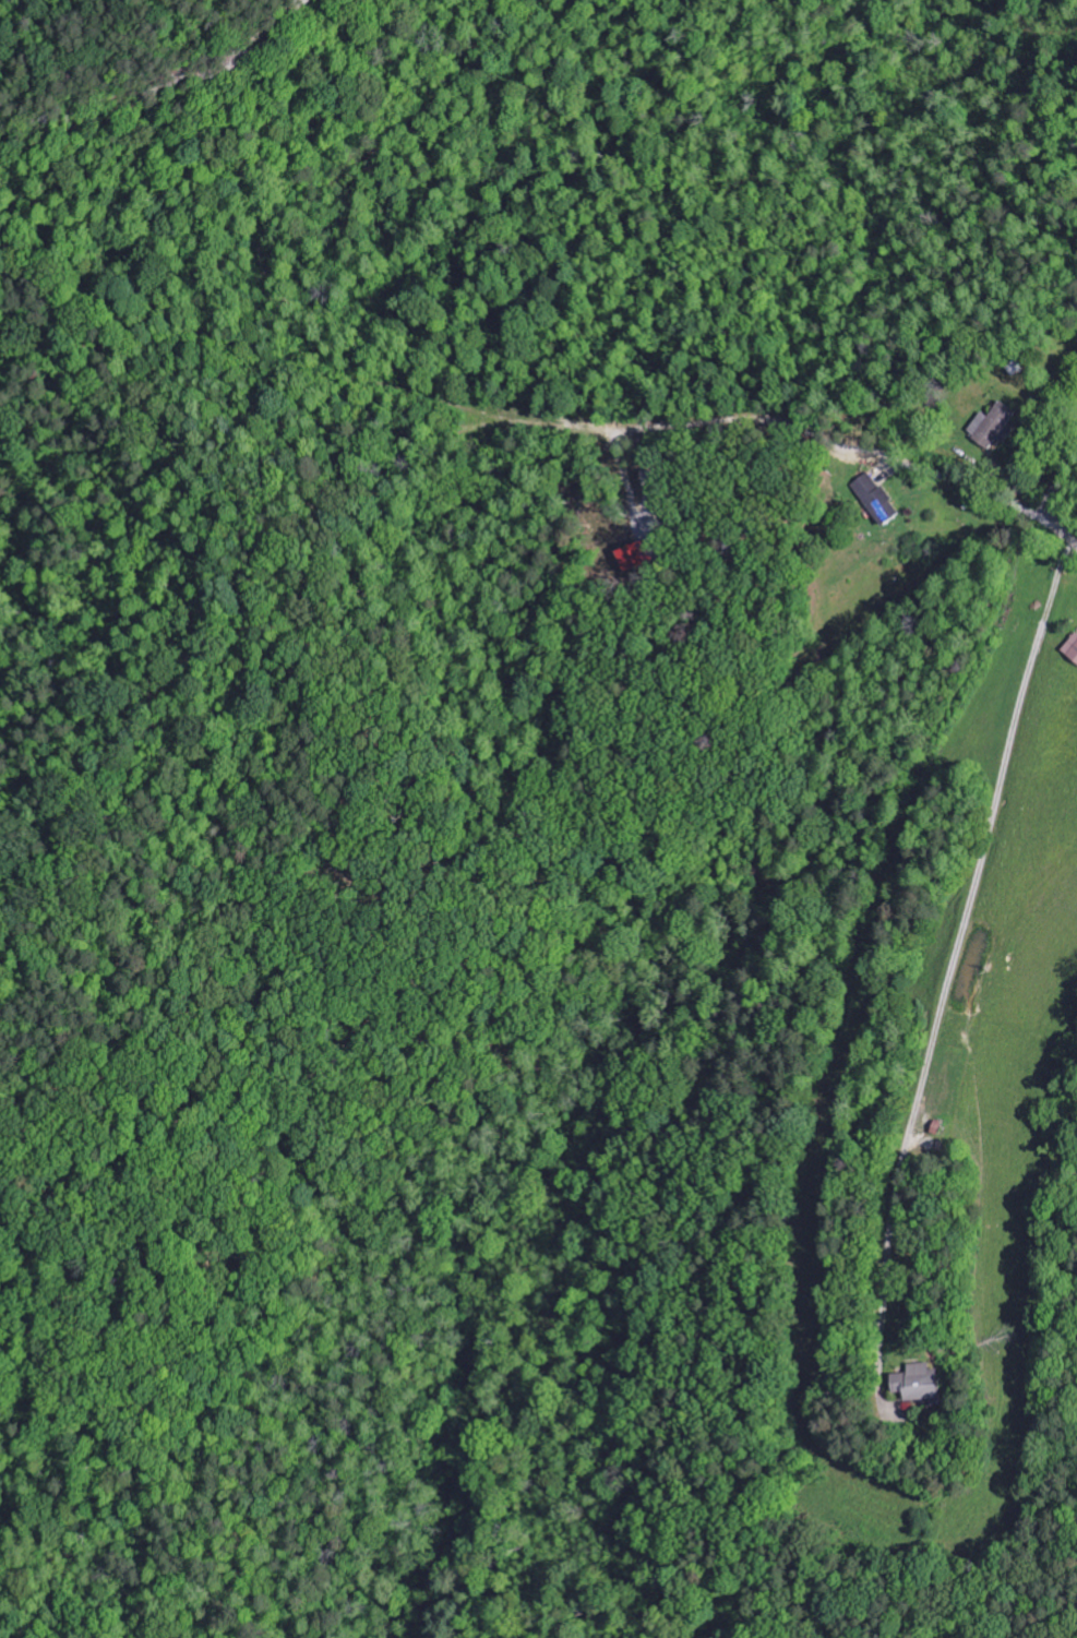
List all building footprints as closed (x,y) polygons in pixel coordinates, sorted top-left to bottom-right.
[(981,413),(966,435),(989,451),(996,440),(1004,445),(1013,432),(1005,427),(1015,414),(999,403),(988,418),(981,413)] [(851,487),(881,528),(899,515),(869,473),(851,487)] [(650,565),(642,543),(616,553),(624,574),(650,565)] [(1075,635),(1064,655),(1076,663),(1076,636),(1075,635)] [(941,1406),(937,1369),(929,1369),(928,1362),(906,1364),(907,1372),(890,1373),(892,1393),(903,1392),(904,1400),(929,1398),(929,1407),(941,1406)]
